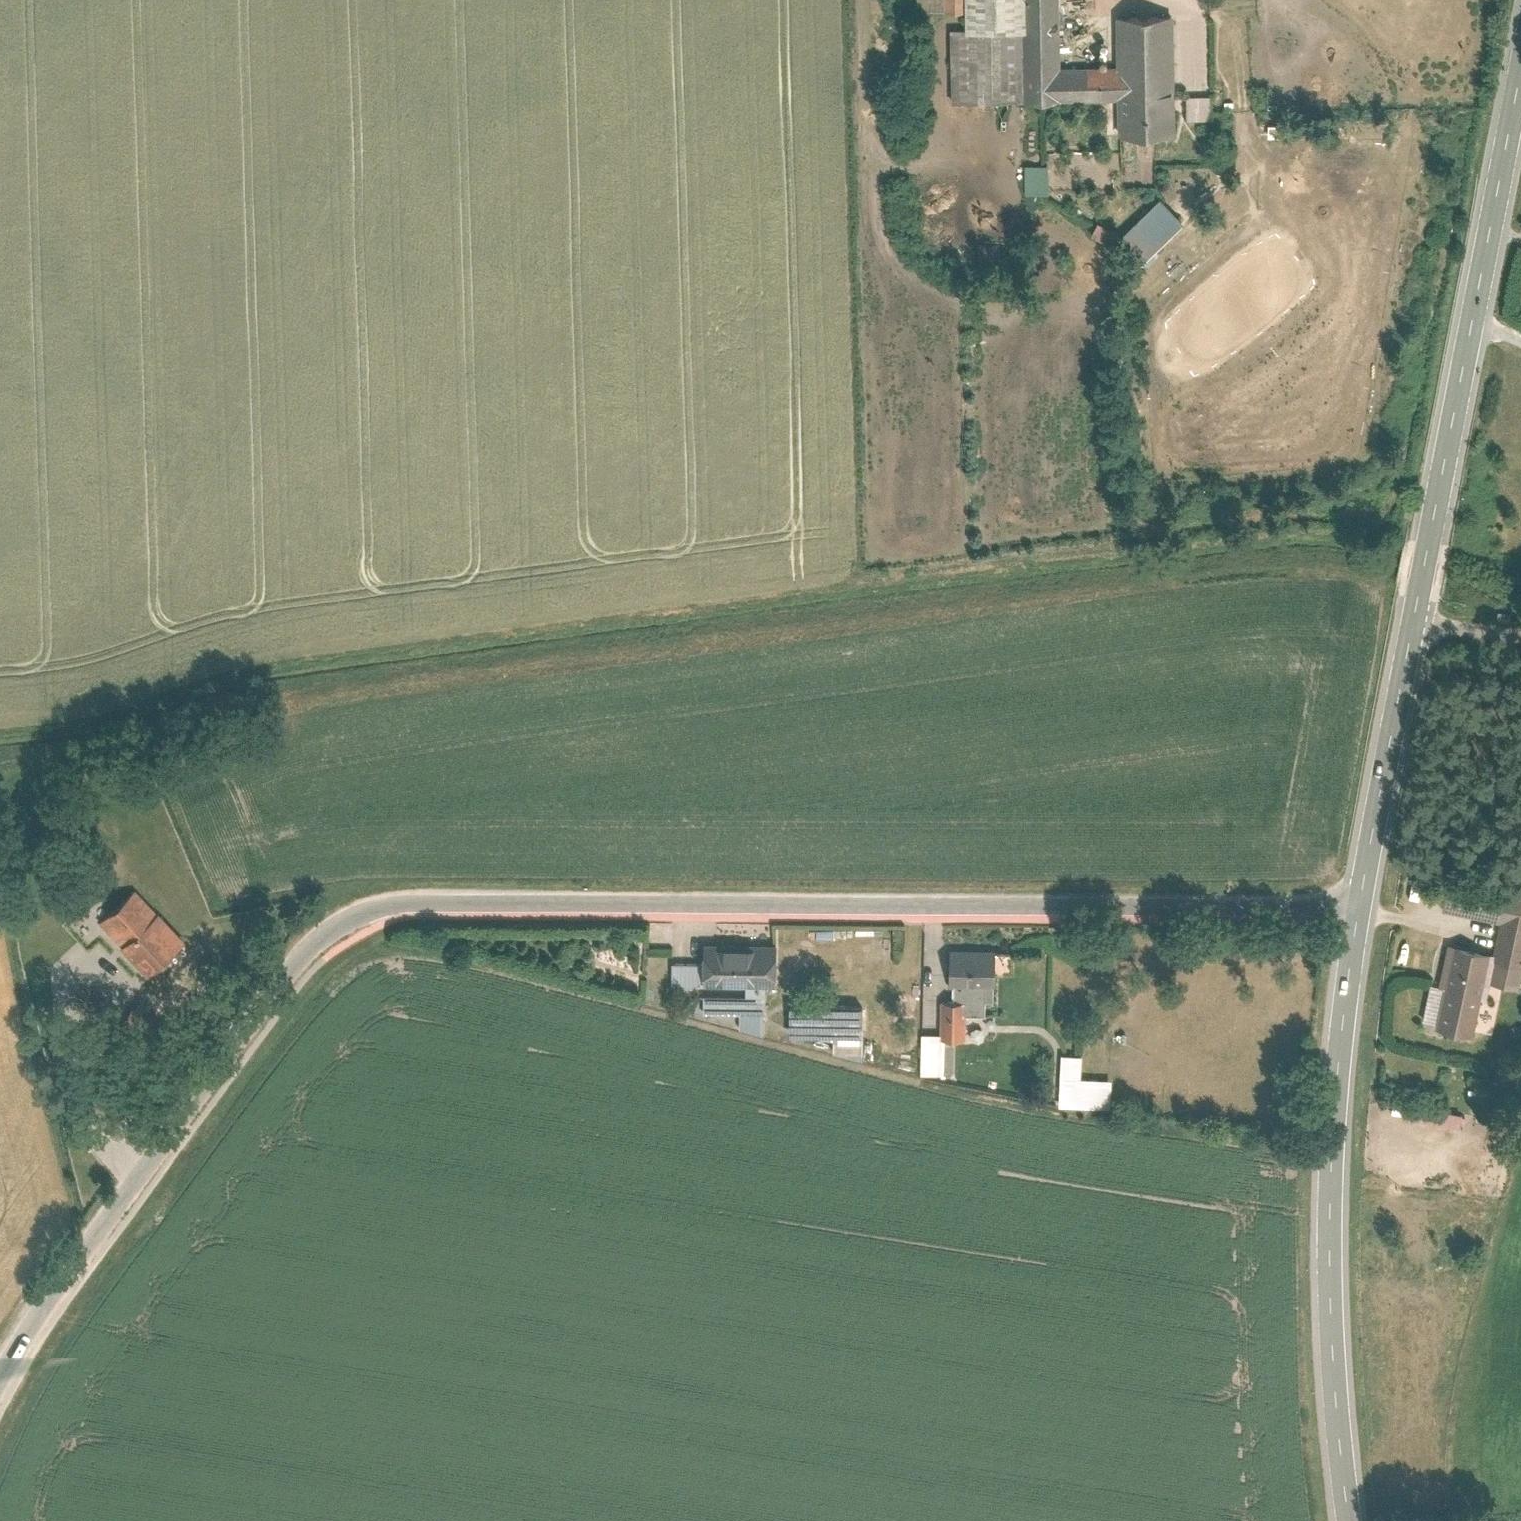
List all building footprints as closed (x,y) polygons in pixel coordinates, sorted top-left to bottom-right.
[(921,10),(972,9),(972,27),(957,27),(958,99),(1124,95),(1124,132),(1182,131),(1180,13),(1123,14),(1124,65),(1068,66),(1066,0),(921,0),(921,10)] [(1186,118),(1211,118),(1211,94),(1186,94),(1186,118)] [(1048,193),(1048,164),(1026,164),(1026,193),(1048,193)] [(1189,218),(1166,194),(1122,235),(1145,260),(1189,218)] [(138,889),(100,924),(144,971),(181,936),(138,889)] [(1479,944),(1430,935),(1413,1025),(1462,1034),(1479,944)] [(998,948),(946,948),(947,1017),(999,1016),(998,948)] [(777,949),(706,949),(706,981),(747,982),(747,997),(767,998),(767,982),(777,983),(777,949)] [(832,1055),(862,1055),(862,1005),(787,1006),(787,1037),(832,1037),(832,1055)] [(943,1075),(943,1033),(921,1033),(921,1075),(943,1075)] [(1061,1055),(1060,1108),(1111,1109),(1112,1079),(1082,1078),(1082,1055),(1061,1055)] [(1459,1125),(1461,1109),(1409,1104),(1407,1120),(1459,1125)]
